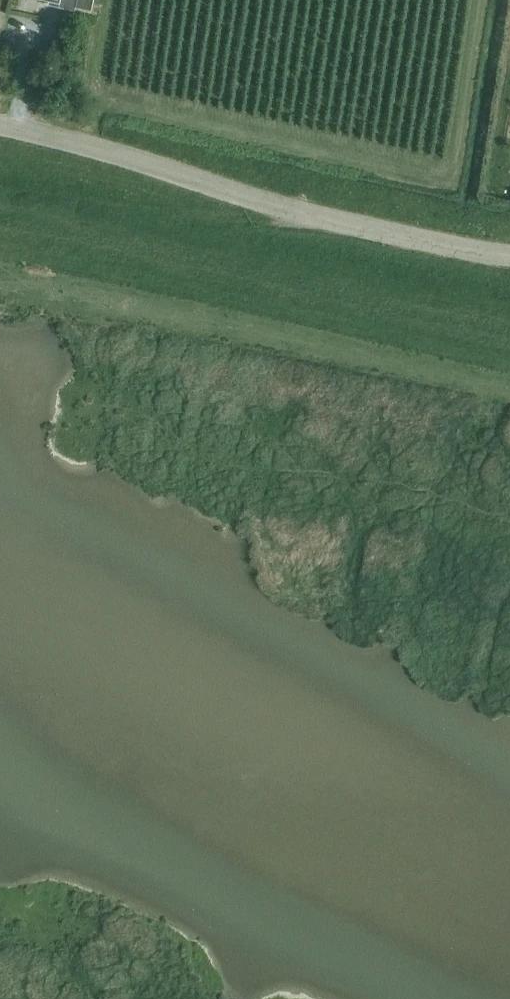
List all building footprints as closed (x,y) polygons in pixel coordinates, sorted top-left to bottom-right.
[(94,0),(77,0),(75,8),(91,12),(94,0)]
